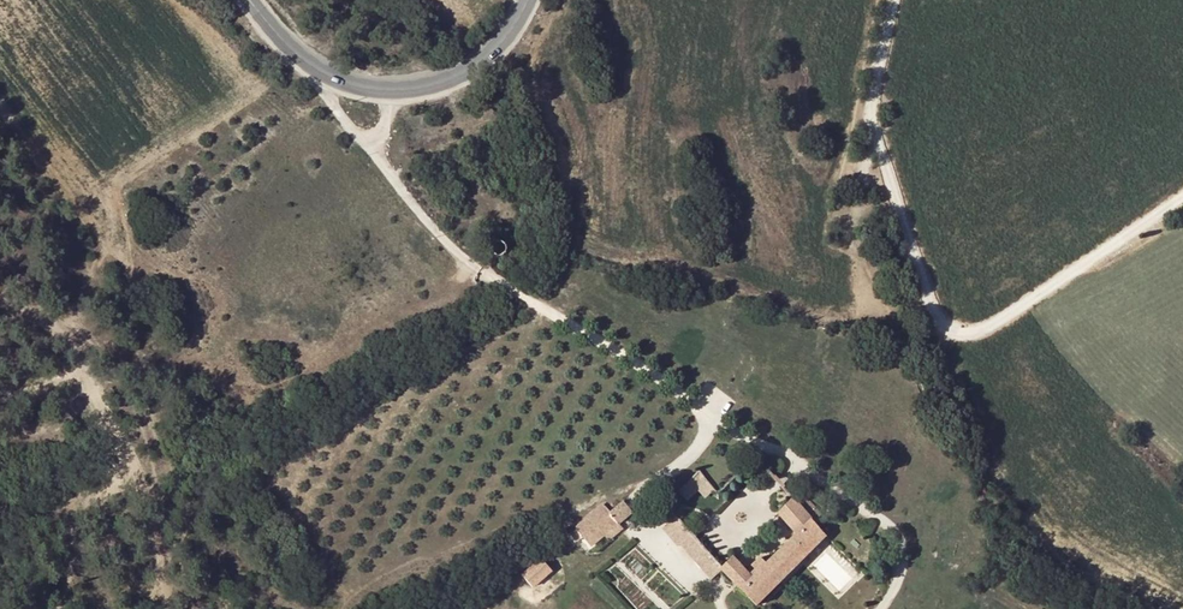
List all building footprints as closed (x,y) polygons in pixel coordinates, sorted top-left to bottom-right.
[(713,492),(693,472),(655,509),(663,518),(690,492),(709,513),(731,492),(723,483),(713,492)] [(801,555),(821,536),(783,495),(764,514),(788,542),(801,555)] [(709,568),(702,560),(665,521),(652,532),(697,580),(709,568)] [(590,525),(560,556),(604,534),(601,530),(597,533),(590,525)] [(585,569),(599,556),(612,543),(604,534),(560,556),(568,566),(575,559),(585,569)] [(746,607),(801,555),(788,542),(757,571),(727,537),(702,560),(709,568),(746,607)] [(509,582),(521,595),(550,568),(538,555),(509,582)]
